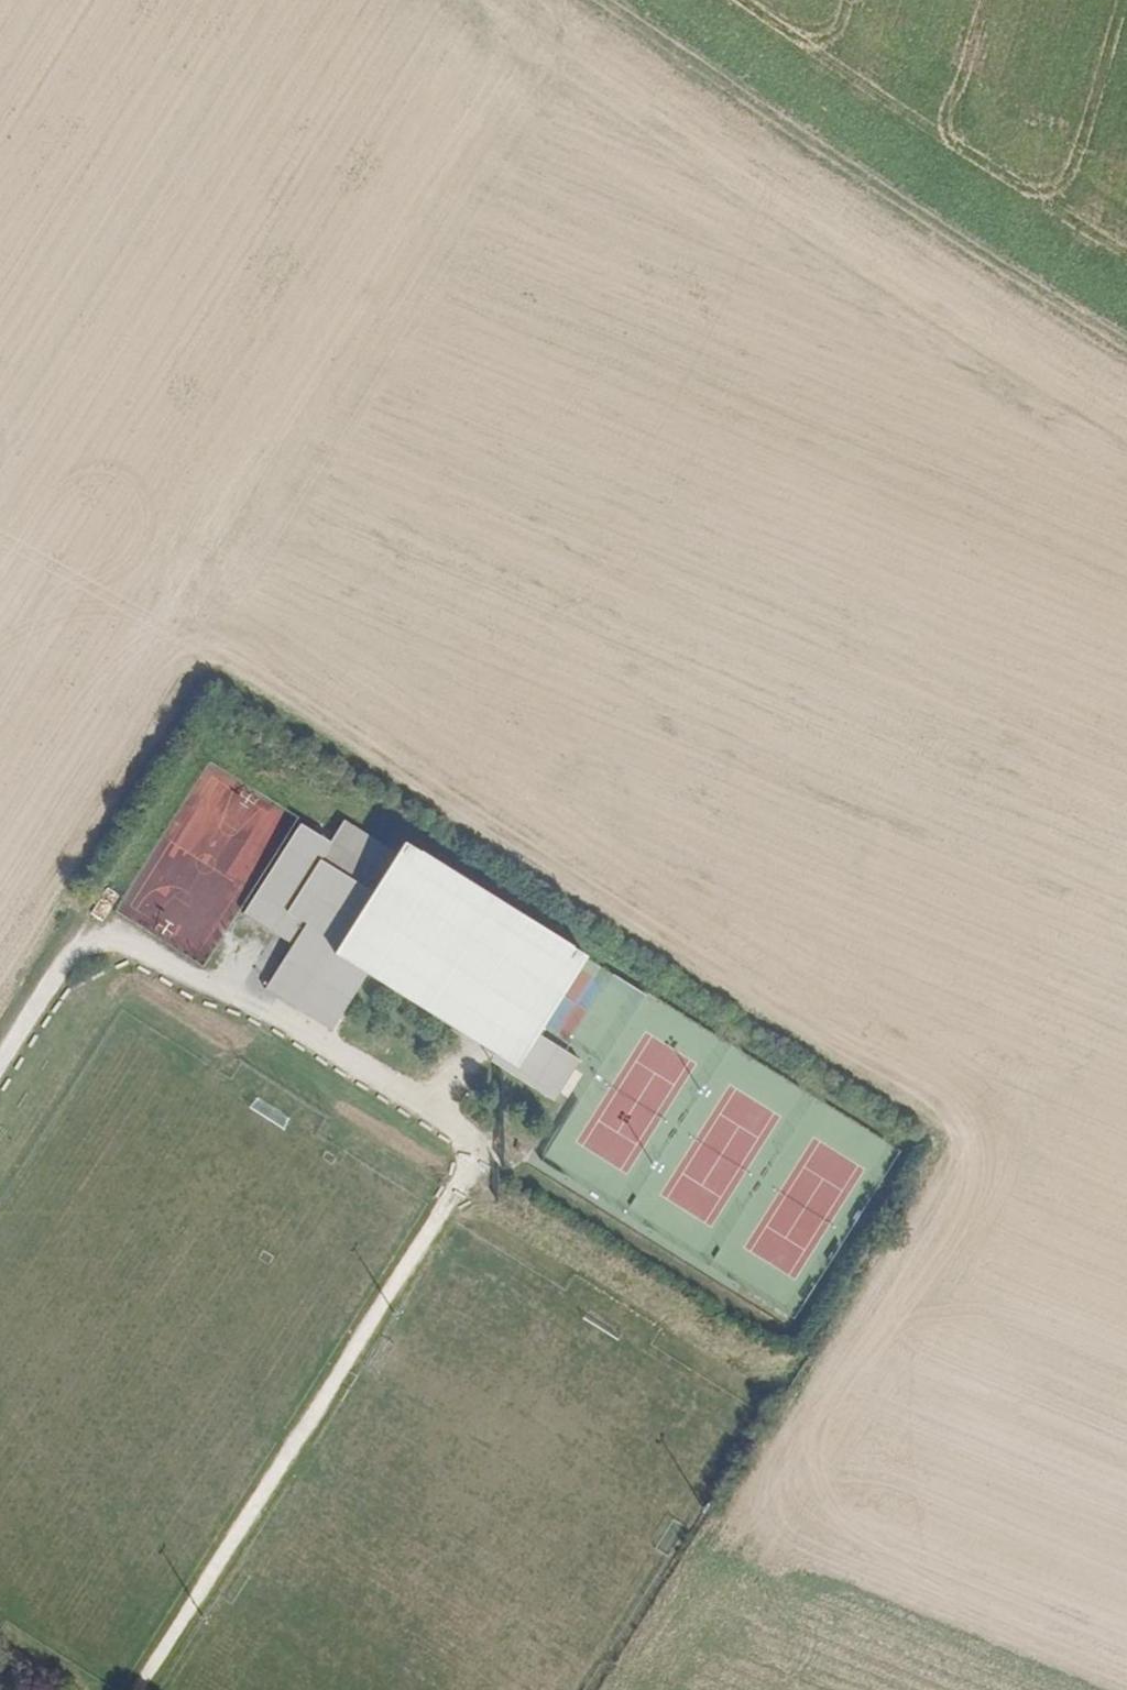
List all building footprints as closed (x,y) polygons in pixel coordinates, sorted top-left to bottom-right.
[(404,831),(396,843),(343,813),(330,832),(300,814),(245,906),(276,924),(288,903),(298,908),(292,918),(302,924),(295,935),(272,975),(340,1014),(374,955),(503,1033),(516,1041),(507,1057),(551,1084),(576,1042),(541,1021),(588,943),(404,831)] [(292,918),(298,908),(288,903),(276,924),(295,935),(302,924),(292,918)] [(336,1021),(340,1014),(272,975),(268,982),(336,1021)] [(516,1041),(503,1033),(494,1049),(507,1057),(516,1041)] [(559,1089),(583,1046),(576,1042),(551,1084),(559,1089)]
